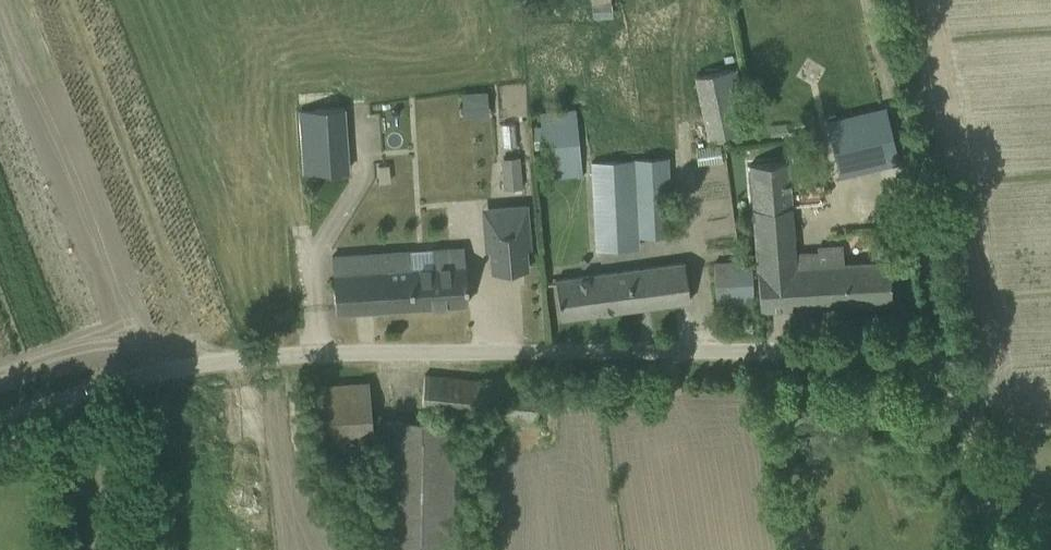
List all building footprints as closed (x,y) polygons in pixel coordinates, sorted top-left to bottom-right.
[(591,16),(610,15),(609,0),(590,0),(591,16)] [(693,75),(706,139),(750,130),(737,66),(693,75)] [(487,91),(461,92),(462,116),(488,114),(487,91)] [(299,110),(303,173),(347,170),(343,107),(299,110)] [(538,112),(546,178),(582,174),(574,107),(538,112)] [(785,124),(768,126),(770,136),(786,135),(785,124)] [(697,164),(721,161),(720,145),(696,148),(697,164)] [(633,157),(633,158),(589,161),(593,249),(638,247),(638,236),(671,235),(670,213),(666,213),(663,155),(633,157)] [(817,250),(794,251),(788,160),(751,163),(759,310),(890,302),(888,258),(843,261),(841,243),(816,245),(817,250)] [(502,162),(504,189),(521,188),(519,161),(502,162)] [(525,248),(529,248),(526,204),(505,206),(507,231),(488,233),(491,271),(527,268),(525,248)] [(327,256),(328,273),(331,312),(467,303),(464,265),(453,265),(452,248),(432,249),(433,267),(409,268),(408,251),(327,256)] [(712,261),(715,305),(753,302),(750,258),(712,261)] [(555,278),(560,318),(689,300),(683,260),(555,278)] [(735,316),(724,318),(725,327),(725,328),(736,327),(735,316)] [(466,420),(461,420),(461,415),(535,423),(539,387),(424,374),(420,410),(421,411),(421,421),(378,420),(376,549),(464,549),(466,420)] [(314,386),(316,408),(319,453),(373,449),(368,382),(314,386)]
